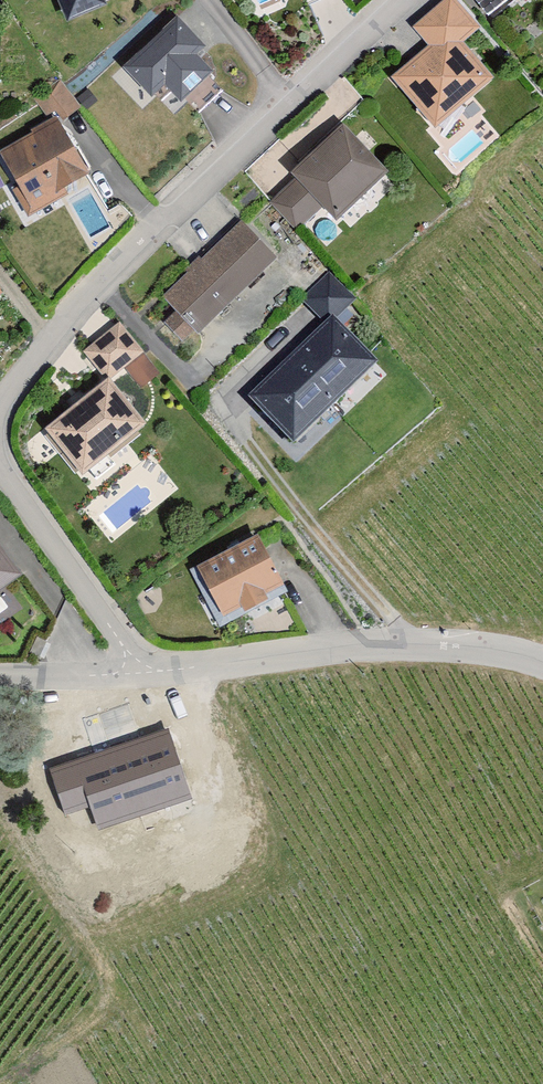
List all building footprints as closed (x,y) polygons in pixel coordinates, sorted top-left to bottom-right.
[(68,20),(103,5),(101,0),(59,0),(68,20)] [(454,44),(471,29),(446,0),(444,0),(410,29),(427,48),(388,82),(430,130),(486,81),(454,44)] [(487,17),(511,0),(476,0),(487,17)] [(210,49),(169,12),(120,66),(160,102),(175,86),(195,104),(217,79),(198,62),(210,49)] [(78,107),(59,80),(38,94),(56,121),(78,107)] [(0,152),(0,158),(29,215),(64,197),(60,189),(82,178),(55,124),(0,152)] [(380,177),(337,128),(285,174),(294,184),(316,210),(327,222),(380,177)] [(273,203),(295,228),(316,210),(294,184),(273,203)] [(196,334),(269,260),(233,224),(198,261),(189,253),(177,265),(186,273),(160,299),(196,334)] [(327,322),(239,404),(287,455),(375,373),(327,322)] [(80,352),(103,382),(140,353),(117,323),(80,352)] [(141,355),(122,369),(138,389),(156,375),(141,355)] [(137,425),(103,382),(41,430),(76,474),(137,425)] [(280,591),(252,538),(194,568),(222,621),(280,591)] [(165,733),(46,770),(61,818),(85,810),(93,833),(187,804),(165,733)]
